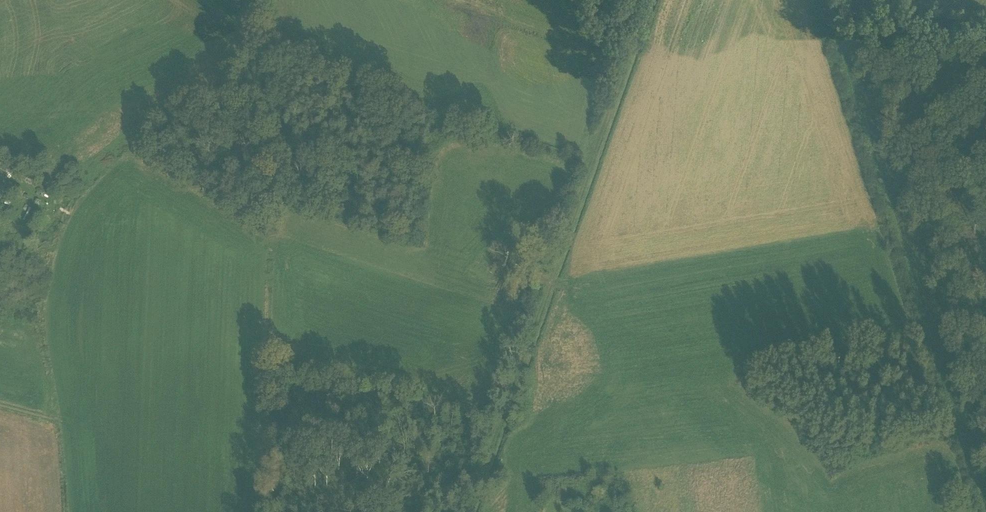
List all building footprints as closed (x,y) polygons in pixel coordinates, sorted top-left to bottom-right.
[(599,493),(600,507),(614,505),(613,492),(599,493)]
